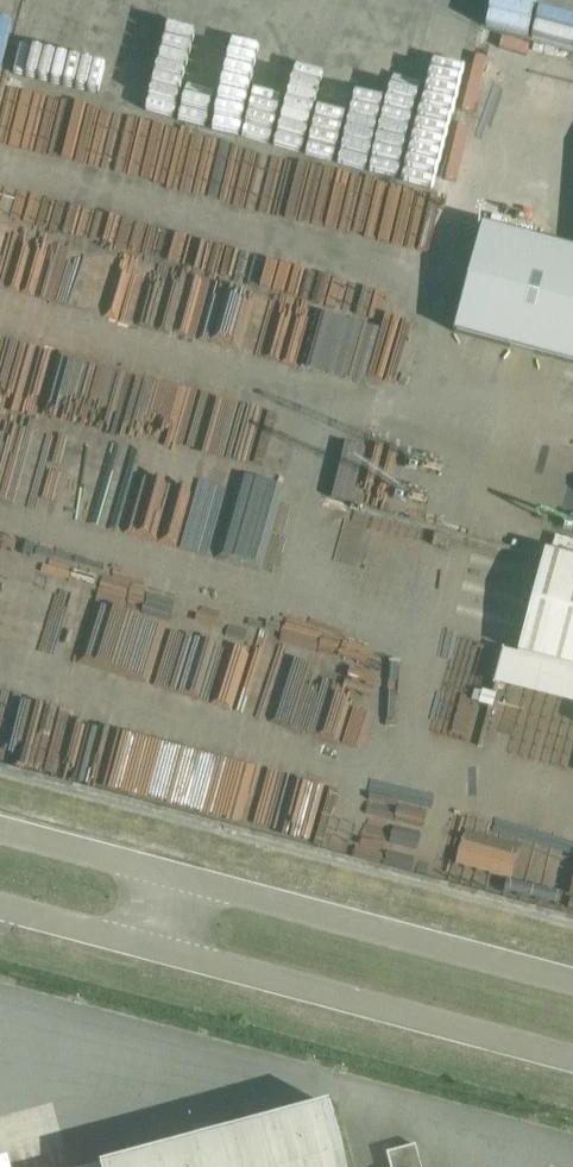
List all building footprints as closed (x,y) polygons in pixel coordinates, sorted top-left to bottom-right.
[(545,552),(518,654),(572,668),(572,560),(545,552)] [(329,1106),(102,1166),(346,1166),(329,1106)] [(416,1145),(386,1153),(390,1166),(421,1166),(416,1145)]
